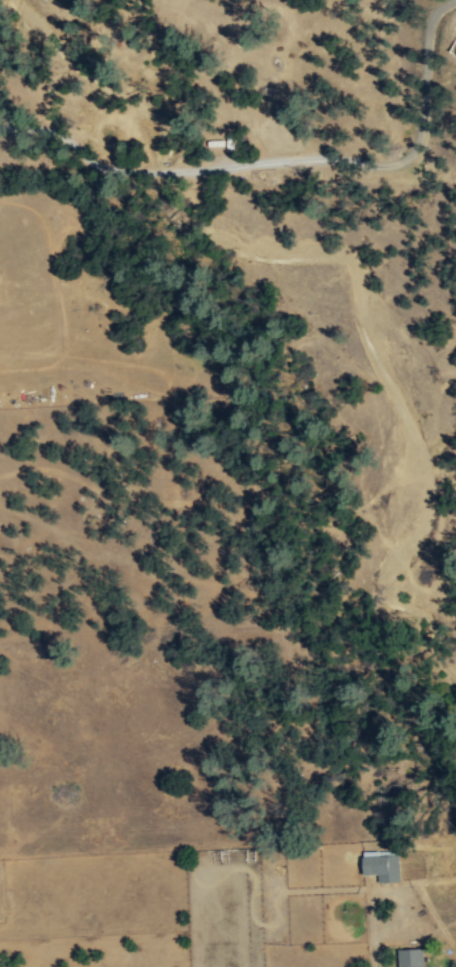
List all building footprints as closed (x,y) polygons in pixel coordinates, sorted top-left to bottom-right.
[(376,881),(398,880),(397,850),(359,851),(359,874),(376,873),(376,881)] [(395,966),(422,966),(421,947),(395,948),(395,966)]
